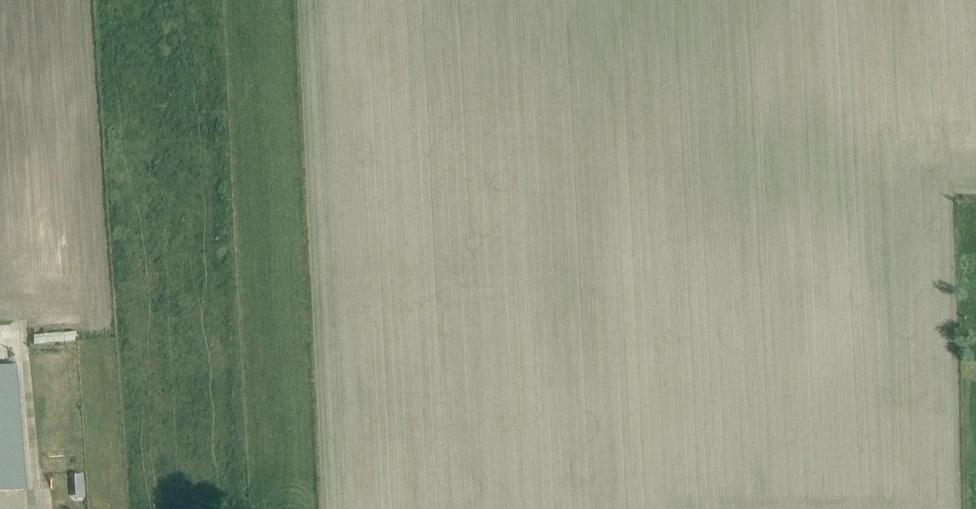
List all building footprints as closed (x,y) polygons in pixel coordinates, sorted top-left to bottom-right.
[(24,489),(14,367),(0,368),(0,492),(24,489)]
